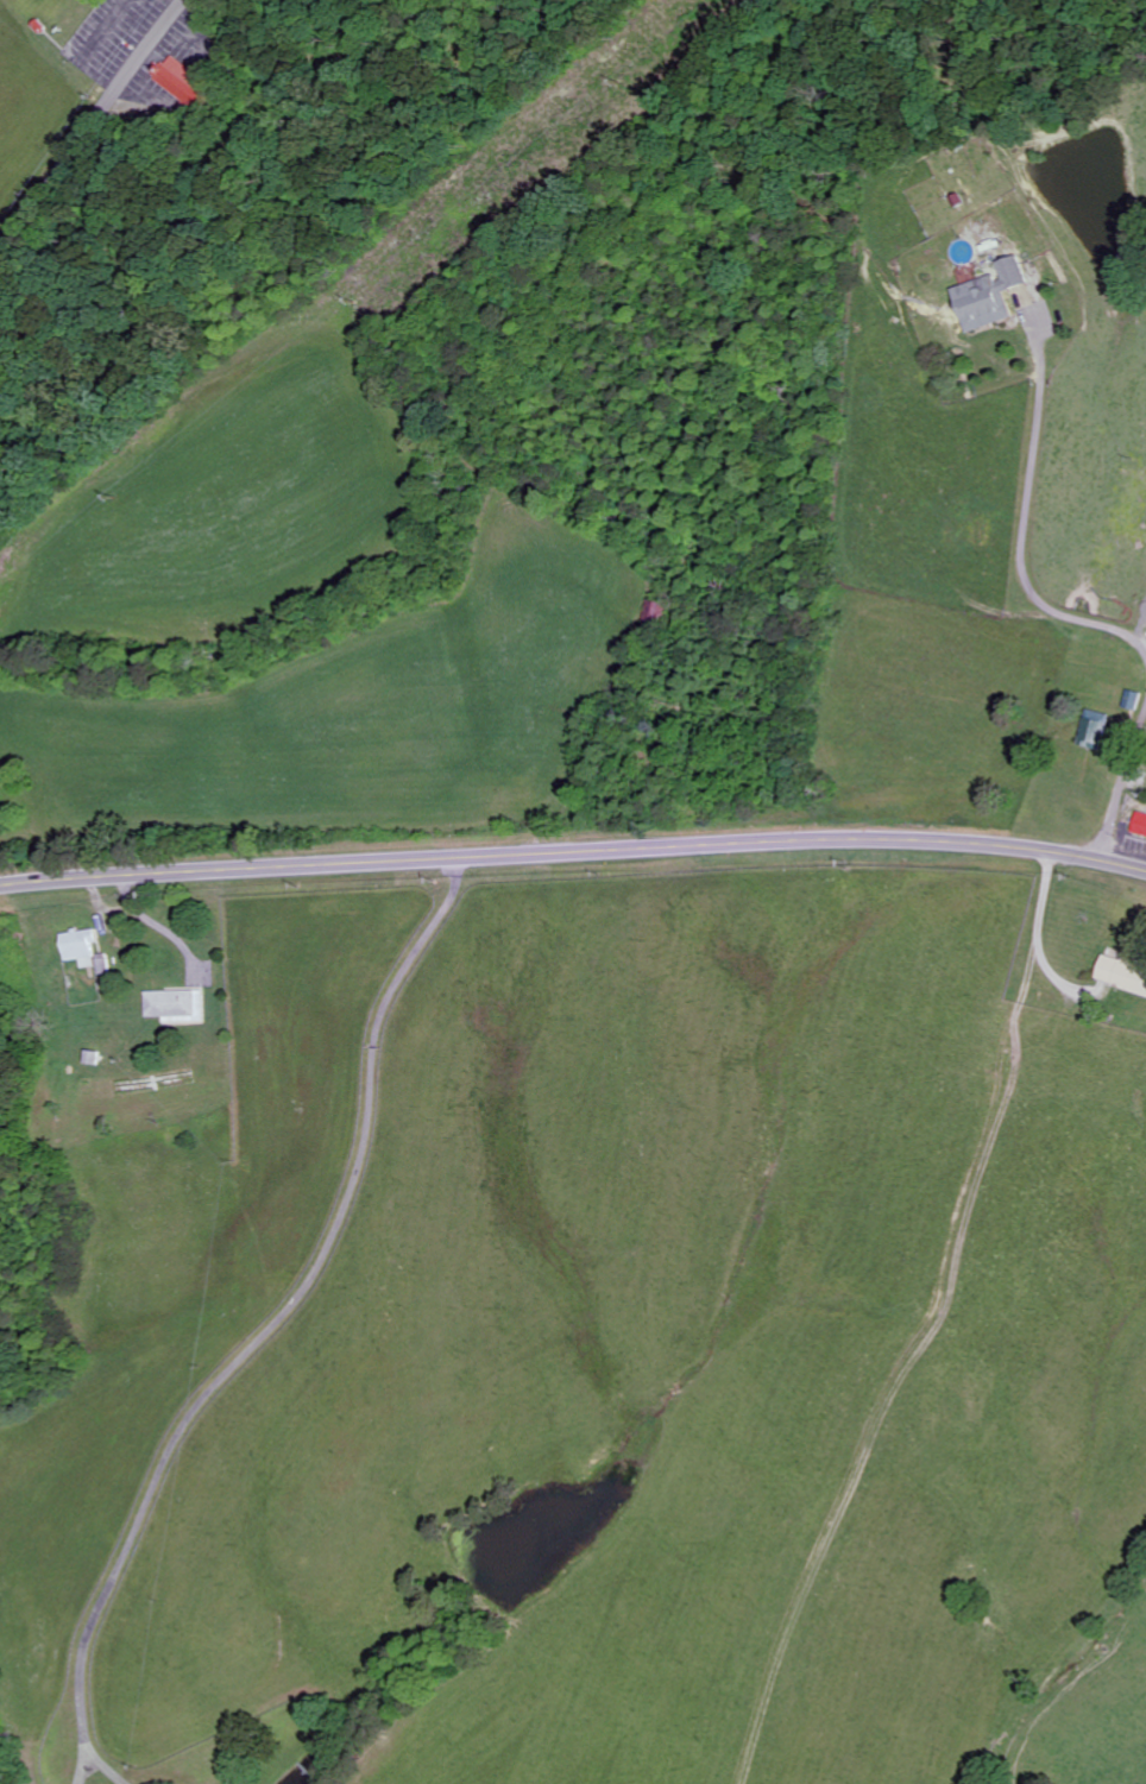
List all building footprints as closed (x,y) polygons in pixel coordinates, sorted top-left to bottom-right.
[(160,79),(207,110),(223,85),(176,55),(160,79)] [(957,288),(970,332),(1017,319),(1009,290),(1033,284),(1025,255),(1000,262),(1004,274),(957,288)] [(1144,692),(1129,689),(1126,707),(1140,710),(1144,692)] [(1080,744),(1103,750),(1112,715),(1090,709),(1080,744)] [(1145,836),(1145,813),(1140,812),(1134,833),(1145,836)] [(64,934),(68,961),(83,959),(85,968),(99,966),(95,943),(101,942),(99,929),(64,934)] [(1145,994),(1145,968),(1107,956),(1100,981),(1145,994)] [(150,992),(151,1018),(169,1018),(169,1025),(209,1024),(209,991),(150,992)]
